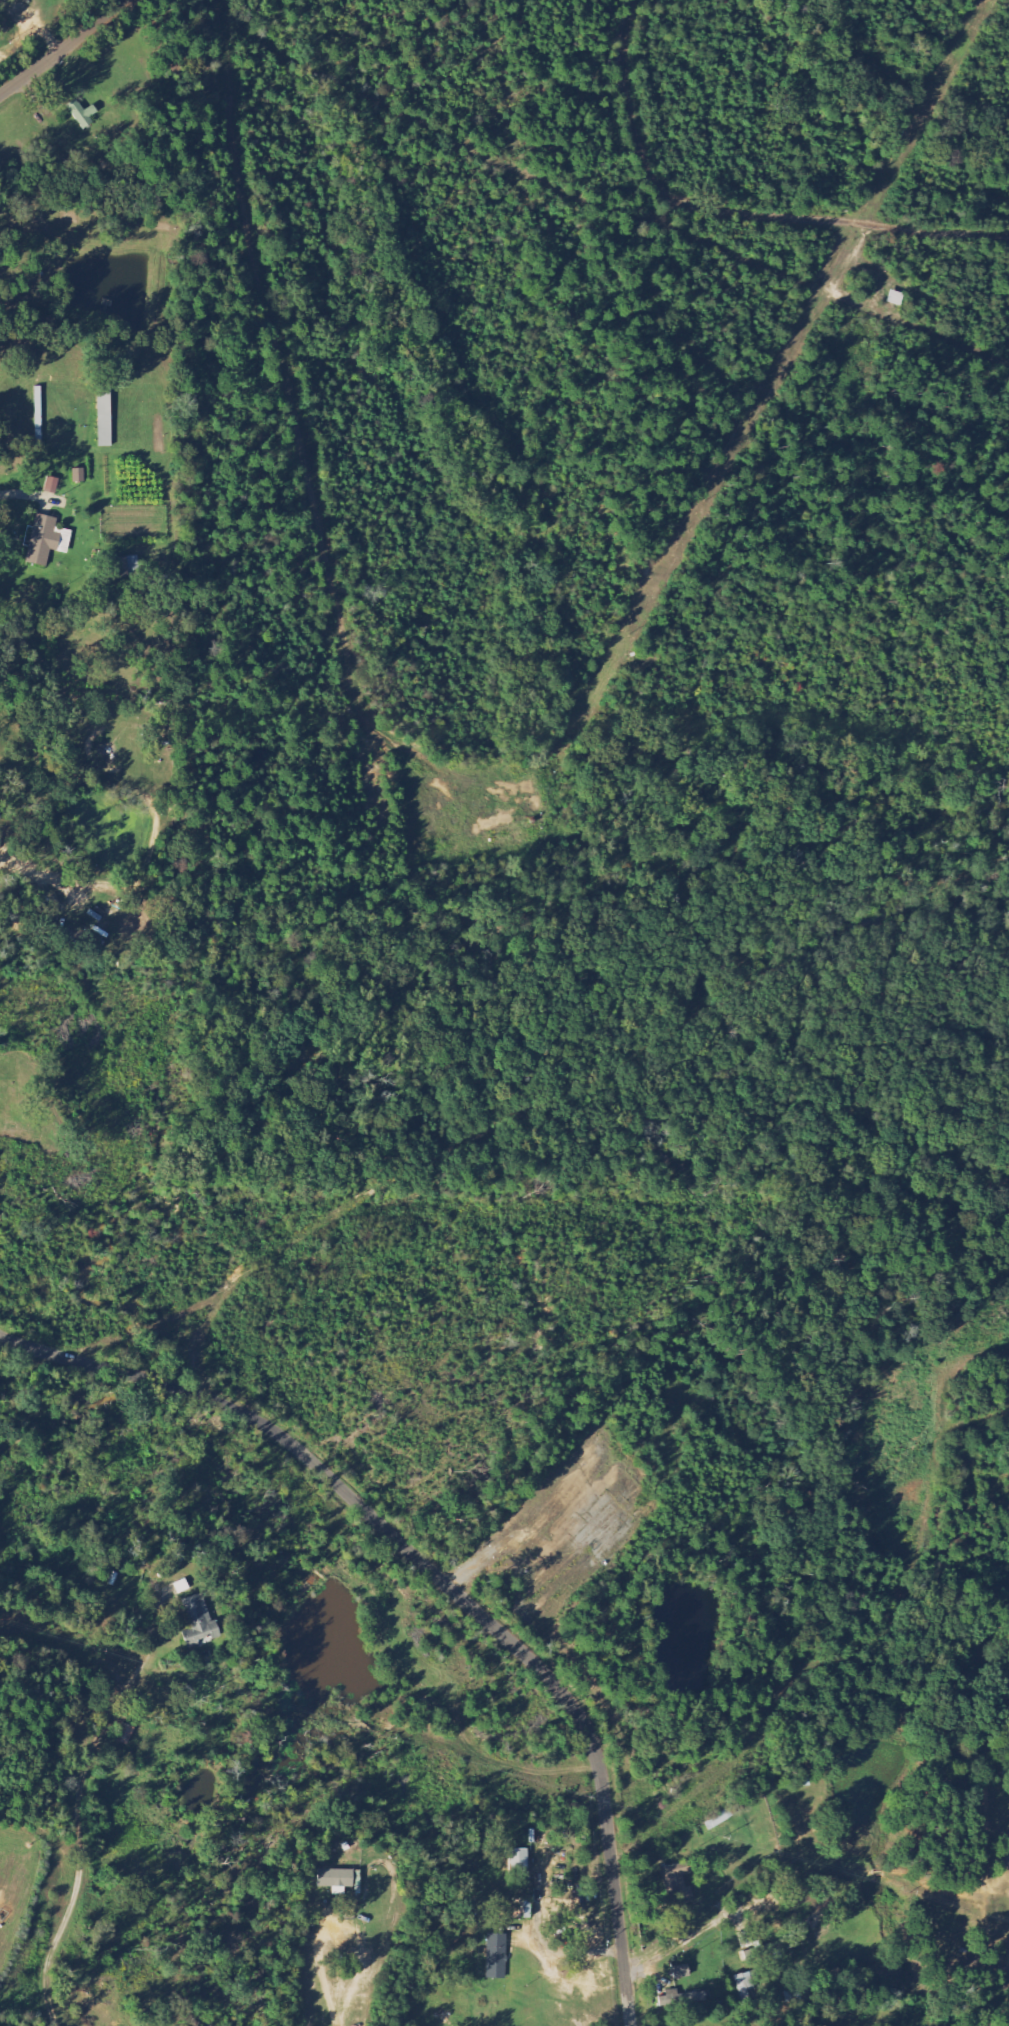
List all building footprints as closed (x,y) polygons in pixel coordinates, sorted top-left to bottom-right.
[(93,105),(84,111),(77,100),(67,106),(82,130),(93,124),(90,118),(98,113),(93,105)] [(73,483),(84,483),(84,470),(72,470),(73,483)] [(60,480),(48,477),(44,492),(56,495),(60,480)] [(26,564),(46,568),(50,551),(67,555),(72,532),(56,528),(58,520),(36,515),(26,564)] [(182,1600),(191,1626),(181,1630),(188,1650),(219,1638),(202,1593),(182,1600)] [(510,1874),(528,1874),(527,1849),(509,1850),(510,1874)] [(694,1899),(690,1887),(686,1888),(683,1877),(694,1874),(690,1861),(664,1868),(673,1905),(694,1899)] [(353,1887),(353,1870),(317,1870),(317,1887),(353,1887)] [(505,1979),(506,1935),(487,1934),(486,1978),(505,1979)] [(690,1978),(688,1965),(672,1968),(674,1980),(690,1978)] [(741,1997),(759,1992),(754,1972),(735,1977),(741,1997)] [(658,1988),(658,2005),(706,2004),(705,1992),(686,1992),(686,1988),(658,1988)]
